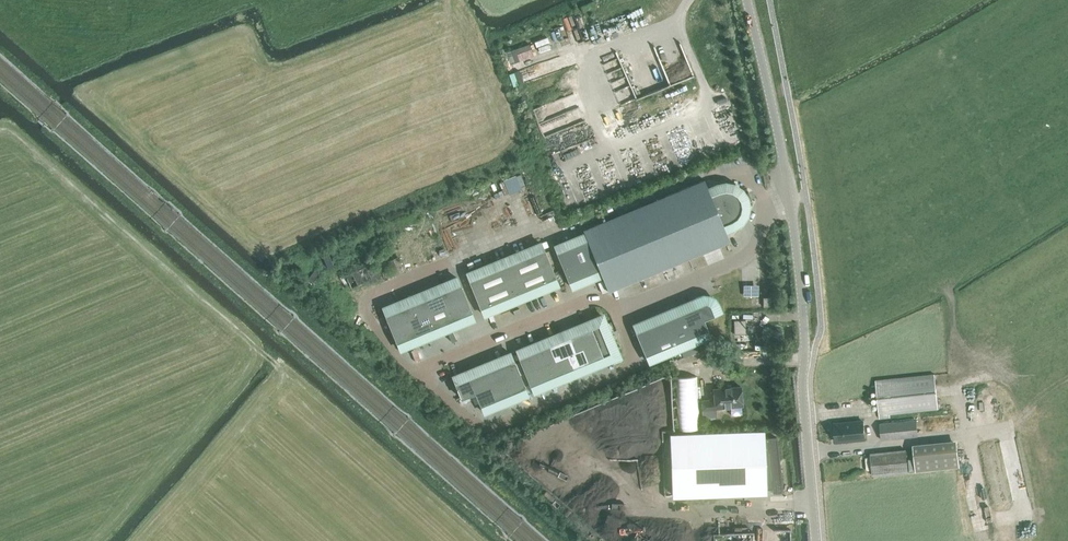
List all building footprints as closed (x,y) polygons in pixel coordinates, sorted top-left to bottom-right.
[(500,181),(505,194),(526,186),(521,173),(500,181)] [(716,185),(708,189),(704,179),(583,230),(584,234),(555,246),(572,287),(601,275),(608,291),(729,240),(725,231),(734,228),(741,223),(746,215),(748,207),(747,202),(751,200),(751,201),(752,201),(748,191),(747,192),(747,193),(744,194),(741,191),(734,186),(725,184),(716,185)] [(558,284),(541,243),(467,273),(484,315),(514,302),(519,301),(520,304),(520,305),(525,302),(524,299),(528,296),(558,284)] [(327,266),(334,263),(329,252),(322,255),(327,266)] [(389,260),(392,271),(401,269),(398,258),(389,260)] [(457,277),(438,285),(447,306),(456,329),(460,328),(460,327),(459,328),(458,325),(474,319),(465,298),(457,277)] [(438,285),(420,292),(428,313),(447,306),(438,285)] [(420,292),(402,300),(411,320),(428,313),(420,292)] [(704,319),(721,312),(717,303),(714,299),(709,296),(703,296),(634,324),(649,361),(710,336),(704,319)] [(402,300),(383,308),(391,328),(400,349),(416,342),(417,345),(416,345),(417,346),(420,344),(411,320),(402,300)] [(447,306),(428,313),(437,334),(453,327),(454,330),(453,330),(453,331),(456,329),(447,306)] [(437,334),(428,313),(411,320),(420,344),(423,343),(423,342),(422,343),(421,340),(437,334)] [(592,343),(596,342),(612,335),(611,332),(608,330),(602,315),(583,323),(592,343)] [(746,333),(745,319),(734,320),(734,334),(746,333)] [(583,323),(567,330),(575,350),(582,348),(592,343),(583,323)] [(558,357),(568,353),(575,350),(567,330),(550,336),(558,357)] [(614,338),(612,335),(596,342),(604,363),(619,356),(613,341),(613,338),(614,338)] [(542,364),(553,359),(558,357),(550,336),(533,343),(542,364)] [(590,368),(604,363),(596,342),(592,343),(582,348),(590,368)] [(525,371),(539,365),(542,364),(533,343),(516,350),(525,371)] [(576,374),(590,368),(582,348),(575,350),(568,353),(576,374)] [(496,358),(505,379),(519,373),(510,353),(496,358)] [(562,380),(576,374),(568,353),(558,357),(553,359),(562,380)] [(496,358),(482,364),(491,385),(505,379),(496,358)] [(548,386),(562,380),(553,359),(542,364),(539,365),(548,386)] [(461,397),(476,392),(491,385),(482,364),(453,376),(461,397)] [(534,392),(548,386),(539,365),(525,371),(534,392)] [(519,373),(505,379),(513,400),(527,394),(519,373)] [(934,374),(875,380),(879,418),(890,417),(890,414),(938,409),(934,374)] [(698,376),(678,376),(678,397),(681,397),(681,404),(698,403),(698,376)] [(499,406),(513,400),(505,379),(491,385),(499,406)] [(484,412),(499,406),(491,385),(476,392),(484,412)] [(714,399),(702,400),(703,418),(716,416),(715,408),(742,406),(740,386),(713,389),(714,399)] [(881,439),(917,436),(916,419),(879,422),(881,439)] [(863,421),(834,423),(836,442),(865,439),(863,421)] [(766,490),(766,488),(771,487),(771,492),(781,490),(776,436),(764,437),(764,433),(670,437),(672,494),(766,490)] [(957,445),(913,449),(915,471),(959,466),(957,445)] [(906,449),(893,450),(870,452),(872,475),(908,472),(906,449)] [(649,514),(634,538),(639,540),(641,540),(655,517),(649,514)]
